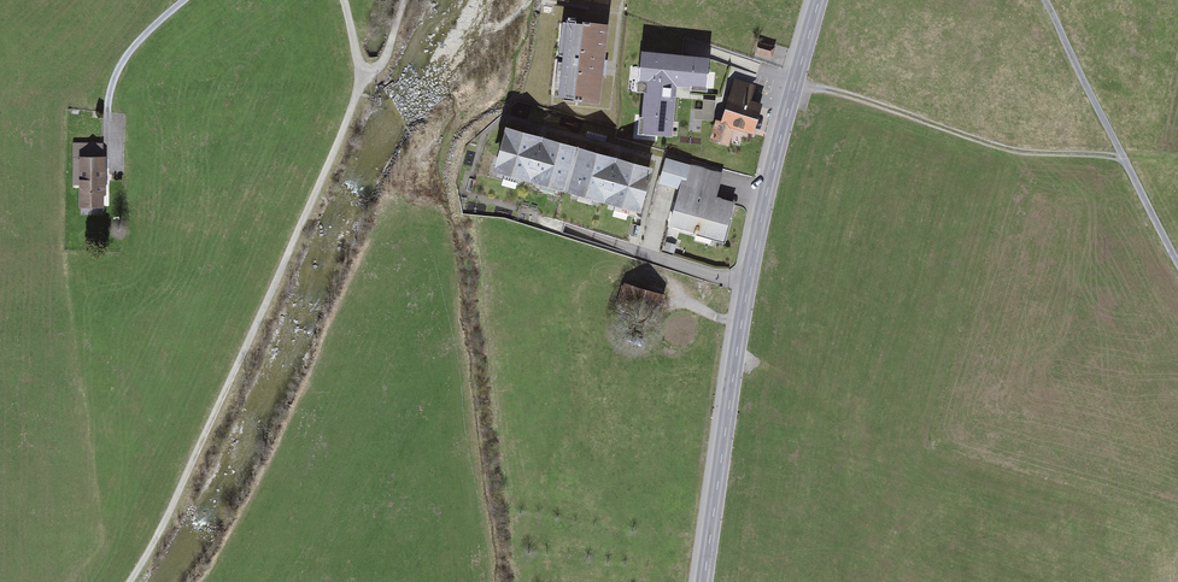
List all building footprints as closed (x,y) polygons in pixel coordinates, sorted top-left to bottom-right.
[(585,18),(585,21),(564,19),(556,95),(577,97),(585,98),(584,100),(603,102),(607,71),(612,21),(585,18)] [(776,46),(757,40),(754,51),(772,56),(776,46)] [(708,54),(642,47),(639,77),(646,78),(641,128),(671,131),(676,81),(705,84),(708,54)] [(758,86),(736,80),(725,119),(717,117),(710,141),(732,147),(736,130),(757,136),(766,104),(754,101),(758,86)] [(703,107),(695,107),(695,118),(713,117),(713,98),(703,98),(703,107)] [(558,194),(560,189),(570,192),(582,146),(508,125),(495,170),(507,174),(505,180),(520,185),(522,178),(543,184),(541,190),(558,194)] [(82,177),(82,208),(111,209),(112,159),(104,159),(105,144),(75,144),(74,176),(82,177)] [(570,192),(581,194),(579,201),(595,205),(596,199),(617,205),(616,210),(631,215),(632,209),(644,212),(656,166),(582,146),(570,192)] [(693,166),(666,161),(661,188),(680,192),(682,185),(689,187),(693,166)] [(725,176),(702,170),(696,189),(689,187),(682,185),(680,192),(671,227),(727,243),(737,205),(719,199),(725,176)] [(647,289),(623,284),(616,318),(662,327),(668,295),(655,292),(657,284),(648,283),(647,289)]
